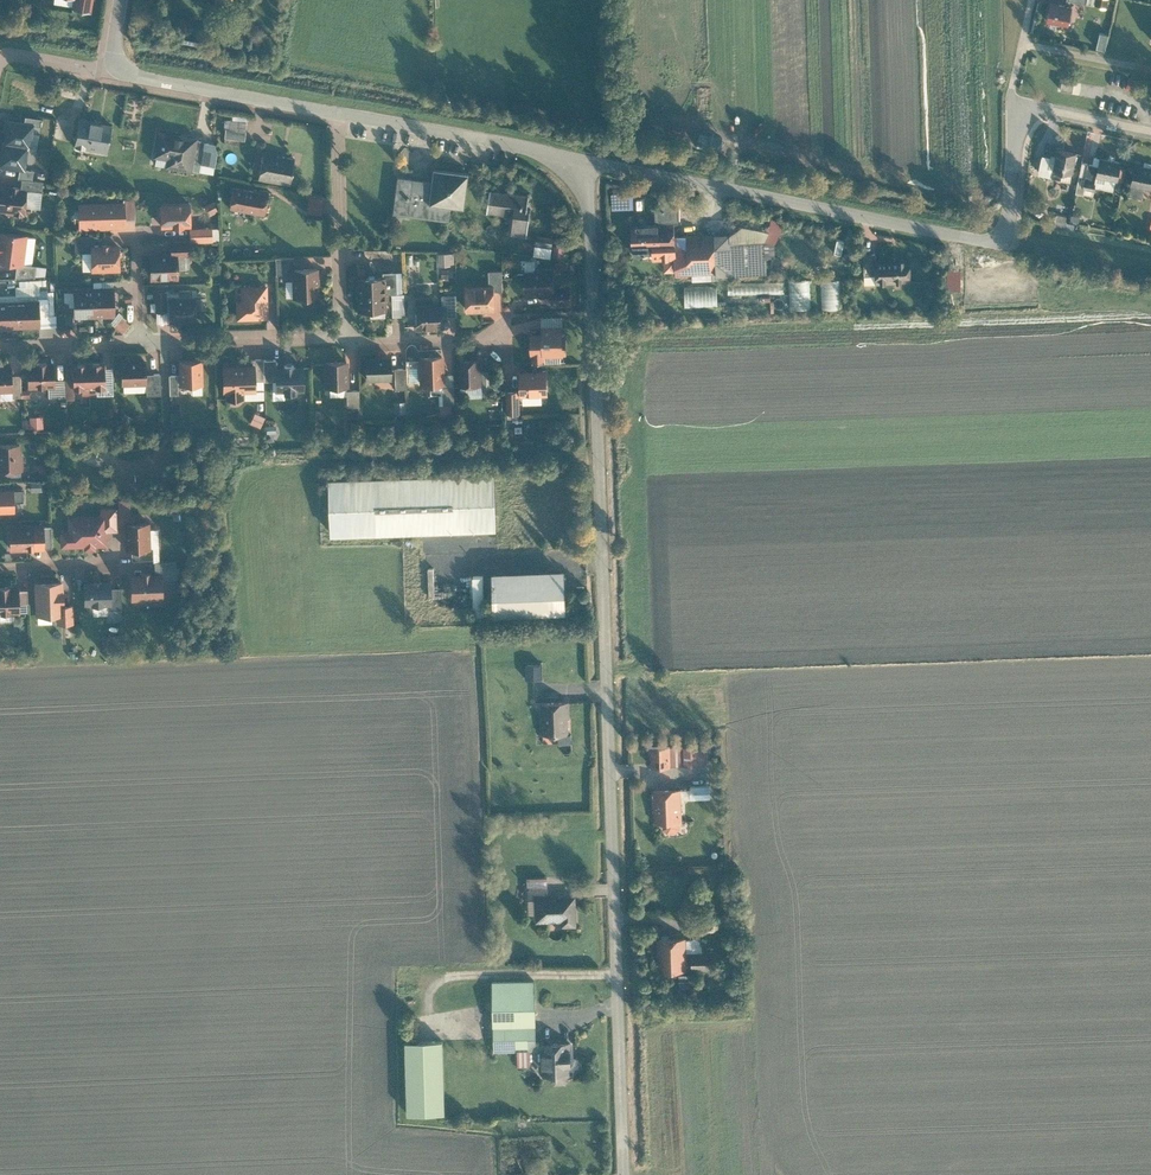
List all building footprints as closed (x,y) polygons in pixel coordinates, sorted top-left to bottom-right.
[(74,9),(91,12),(93,0),(76,0),(74,9)] [(1050,2),(1047,19),(1069,23),(1072,6),(1050,2)] [(1101,30),(1098,45),(1107,47),(1110,31),(1101,30)] [(230,115),(229,128),(244,130),(245,117),(230,115)] [(35,123),(7,119),(3,143),(29,147),(31,147),(35,123)] [(112,125),(81,120),(76,147),(107,153),(112,125)] [(199,138),(159,131),(154,157),(168,160),(167,167),(193,172),(199,138)] [(218,141),(205,139),(202,160),(216,162),(218,141)] [(1070,180),(1075,152),(1058,149),(1057,155),(1047,153),(1049,142),(1039,140),(1036,155),(1041,156),(1037,173),(1070,180)] [(29,147),(3,143),(1,143),(0,153),(0,167),(26,170),(29,147)] [(295,158),(265,152),(259,178),(290,185),(295,158)] [(1121,160),(1097,156),(1095,165),(1086,164),(1082,188),(1095,190),(1097,176),(1118,179),(1121,160)] [(1130,193),(1150,197),(1150,168),(1136,165),(1130,193)] [(462,205),(466,171),(430,167),(429,178),(396,174),(391,211),(447,218),(449,204),(462,205)] [(43,180),(21,178),(20,189),(42,191),(43,180)] [(529,193),(490,187),(487,209),(512,213),(510,232),(524,233),(529,193)] [(0,188),(0,213),(25,216),(27,191),(0,188)] [(258,193),(234,188),(230,207),(267,215),(271,191),(259,189),(258,193)] [(614,208),(636,207),(635,190),(613,190),(614,208)] [(656,193),(656,222),(674,220),(677,220),(677,197),(656,193)] [(322,213),(323,195),(308,194),(308,213),(322,213)] [(212,201),(203,205),(208,214),(216,210),(212,201)] [(125,202),(79,203),(80,230),(125,229),(125,202)] [(191,205),(162,205),(162,226),(191,226),(191,205)] [(633,226),(634,250),(654,250),(655,258),(676,257),(674,224),(633,226)] [(211,226),(191,226),(191,241),(212,241),(211,226)] [(777,229),(676,233),(678,277),(769,273),(768,258),(777,253),(777,229)] [(27,235),(0,231),(0,260),(17,263),(23,263),(27,235)] [(553,236),(537,234),(536,243),(551,245),(553,236)] [(89,235),(74,235),(75,252),(89,252),(89,235)] [(187,240),(171,240),(171,255),(178,255),(187,254),(187,240)] [(559,242),(557,252),(563,254),(566,244),(559,242)] [(120,246),(92,246),(93,272),(120,271),(120,246)] [(450,252),(438,253),(439,265),(450,265),(450,252)] [(877,280),(876,257),(876,253),(864,253),(864,280),(877,280)] [(171,255),(152,255),(152,280),(179,279),(178,255),(171,255)] [(293,256),(275,257),(276,273),(294,273),(294,270),(293,256)] [(911,256),(876,257),(877,280),(912,279),(911,256)] [(565,259),(558,265),(566,275),(574,269),(565,259)] [(23,263),(17,263),(14,278),(34,277),(36,265),(23,263)] [(554,266),(524,267),(525,291),(555,291),(554,266)] [(320,299),(320,270),(294,270),(294,273),(294,299),(320,299)] [(357,277),(358,293),(390,292),(391,292),(396,292),(395,271),(382,271),(382,276),(357,277)] [(823,278),(823,307),(843,307),(843,277),(823,278)] [(792,308),(812,307),(811,278),(791,278),(792,308)] [(38,286),(39,296),(46,295),(47,279),(24,280),(24,286),(38,286)] [(786,291),(785,281),(729,283),(730,294),(786,291)] [(494,282),(465,283),(466,310),(494,309),(494,282)] [(686,287),(687,306),(719,304),(718,285),(686,287)] [(267,318),(266,286),(242,287),(242,302),(237,302),(238,319),(267,318)] [(113,288),(94,289),(94,319),(114,318),(113,288)] [(94,319),(94,289),(74,289),(75,319),(94,319)] [(358,293),(359,310),(385,309),(384,299),(390,298),(390,292),(358,293)] [(441,294),(441,302),(441,315),(456,315),(455,294),(441,294)] [(195,298),(170,298),(171,323),(196,322),(195,298)] [(15,301),(0,301),(0,329),(16,329),(15,301)] [(35,301),(15,301),(16,329),(35,329),(35,301)] [(441,302),(414,303),(415,327),(442,326),(441,315),(441,302)] [(71,312),(57,313),(57,327),(71,327),(71,312)] [(121,316),(114,325),(123,332),(130,323),(121,316)] [(542,330),(530,330),(531,360),(545,359),(545,353),(562,353),(562,324),(542,324),(542,330)] [(441,383),(440,353),(418,354),(419,384),(441,383)] [(389,355),(364,356),(364,378),(389,377),(389,355)] [(480,370),(480,357),(459,357),(460,384),(480,384),(480,370)] [(345,385),(344,358),(323,359),(324,386),(345,385)] [(89,384),(89,359),(73,360),(73,385),(89,384)] [(105,359),(89,359),(89,384),(105,384),(105,359)] [(146,360),(121,360),(121,384),(146,383),(146,373),(146,360)] [(201,382),(201,360),(181,360),(181,383),(201,382)] [(53,361),(27,361),(28,385),(54,385),(53,361)] [(253,364),(221,364),(221,390),(224,390),(225,396),(242,396),(241,389),(253,389),(253,364)] [(301,364),(274,365),(274,391),(302,391),(301,364)] [(0,366),(0,390),(11,390),(10,375),(10,365),(0,366)] [(404,367),(393,367),(394,389),(405,388),(404,367)] [(547,368),(520,369),(520,393),(547,393),(547,368)] [(493,370),(480,370),(480,384),(481,395),(493,394),(493,370)] [(146,373),(146,383),(146,395),(160,394),(160,373),(146,373)] [(10,375),(11,390),(11,396),(20,396),(20,374),(10,375)] [(438,387),(439,416),(454,416),(453,386),(438,387)] [(358,389),(344,389),(345,405),(359,405),(358,389)] [(518,390),(506,391),(508,413),(520,412),(518,390)] [(404,401),(394,401),(394,412),(404,412),(404,401)] [(124,413),(120,419),(128,424),(132,417),(124,413)] [(254,413),(249,423),(259,428),(264,417),(254,413)] [(43,426),(43,414),(30,414),(30,427),(43,426)] [(112,416),(101,417),(101,425),(112,425),(112,416)] [(268,440),(277,440),(276,427),(268,427),(268,440)] [(0,445),(0,470),(22,469),(21,444),(0,445)] [(330,479),(332,535),(497,529),(494,473),(330,479)] [(24,488),(16,488),(16,498),(24,499),(24,488)] [(13,510),(13,489),(0,489),(0,511),(13,510)] [(179,503),(170,503),(171,514),(179,514),(179,503)] [(117,527),(117,505),(101,506),(101,513),(69,514),(69,529),(61,530),(61,548),(108,546),(108,528),(117,527)] [(31,526),(10,526),(10,549),(35,548),(35,535),(48,534),(48,521),(31,522),(31,526)] [(150,522),(128,524),(129,549),(131,549),(132,560),(152,558),(150,522)] [(155,574),(130,574),(131,598),(161,597),(161,573),(177,573),(177,562),(154,562),(155,574)] [(566,611),(564,569),(492,572),(494,615),(566,611)] [(484,575),(472,575),(473,614),(485,613),(484,575)] [(63,580),(35,581),(36,615),(59,614),(59,622),(73,621),(72,604),(64,604),(63,580)] [(110,581),(84,581),(84,606),(108,606),(108,618),(120,618),(120,587),(110,587),(110,581)] [(0,587),(0,614),(19,613),(19,604),(26,603),(25,589),(18,589),(18,586),(0,587)] [(543,663),(527,663),(528,679),(544,678),(543,663)] [(567,701),(540,702),(541,734),(568,733),(567,701)] [(651,748),(651,766),(705,765),(705,747),(651,748)] [(686,787),(655,788),(657,823),(663,823),(663,830),(682,829),(681,799),(686,799),(686,787)] [(547,877),(526,878),(527,918),(535,918),(535,921),(559,921),(559,926),(577,926),(576,895),(548,895),(547,877)] [(703,939),(659,939),(659,971),(717,971),(716,952),(703,952),(703,939)] [(535,980),(492,981),(494,1050),(537,1049),(535,980)] [(406,1042),(409,1115),(446,1113),(443,1040),(406,1042)] [(568,1043),(541,1043),(541,1074),(550,1074),(551,1082),(569,1082),(568,1043)]
